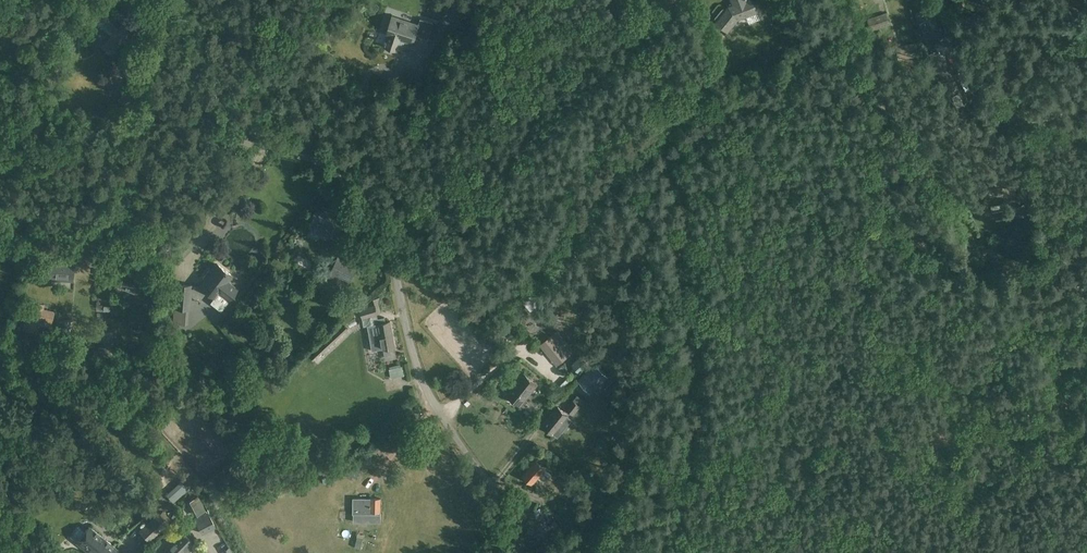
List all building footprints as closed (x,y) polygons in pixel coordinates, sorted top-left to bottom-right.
[(452,9),(449,17),(457,20),(460,14),(465,16),(469,6),(455,0),(452,9)] [(715,18),(715,20),(717,21),(716,22),(728,31),(738,19),(758,11),(754,0),(732,0),(734,4),(729,6),(726,9),(725,8),(723,9),(715,18)] [(931,6),(916,14),(928,38),(943,31),(931,6)] [(117,29),(106,18),(108,16),(101,9),(91,19),(99,26),(100,24),(112,35),(102,46),(111,54),(123,41),(127,45),(132,39),(128,35),(130,33),(121,25),(117,29)] [(871,30),(890,23),(886,12),(867,19),(871,30)] [(429,37),(434,20),(421,16),(419,22),(393,14),(387,33),(389,33),(386,44),(398,48),(402,37),(413,41),(416,32),(429,37)] [(920,40),(897,45),(899,59),(922,54),(920,40)] [(879,46),(871,49),(879,71),(888,68),(879,46)] [(954,49),(948,52),(954,63),(959,60),(954,49)] [(132,88),(116,102),(124,111),(140,97),(132,88)] [(958,94),(952,96),(957,107),(963,104),(958,94)] [(1002,185),(1002,186),(1002,196),(1015,196),(1015,186),(1014,186),(1002,185)] [(314,216),(309,227),(310,228),(323,234),(324,232),(328,234),(332,236),(336,227),(342,216),(323,206),(321,212),(316,209),(313,215),(314,216)] [(174,249),(177,252),(186,243),(183,240),(174,249)] [(107,257),(93,249),(88,259),(101,266),(107,257)] [(294,250),(290,254),(301,262),(305,257),(294,250)] [(339,255),(337,259),(330,272),(348,281),(356,265),(347,260),(339,255)] [(69,261),(63,261),(63,263),(49,262),(48,278),(73,280),(74,264),(69,264),(69,261)] [(205,279),(200,285),(214,297),(218,292),(227,299),(236,288),(229,283),(225,281),(231,274),(217,263),(211,271),(209,269),(203,277),(205,279)] [(136,292),(142,276),(123,268),(117,285),(136,292)] [(328,288),(342,295),(346,287),(326,278),(323,284),(324,285),(322,288),(327,291),(328,288)] [(185,307),(188,307),(190,284),(175,282),(173,306),(185,307)] [(54,312),(42,309),(43,304),(30,301),(24,329),(37,332),(40,319),(51,321),(54,312)] [(362,318),(377,314),(375,305),(360,309),(362,318)] [(184,321),(185,307),(173,306),(172,320),(184,321)] [(373,325),(367,326),(372,351),(383,349),(396,347),(391,321),(385,322),(384,317),(372,319),(373,325)] [(71,318),(59,321),(62,338),(75,335),(71,318)] [(345,325),(310,357),(314,360),(315,359),(320,355),(325,349),(329,346),(332,344),(348,328),(345,325)] [(575,351),(558,330),(540,344),(557,366),(575,351)] [(198,348),(194,341),(187,346),(191,352),(198,348)] [(118,356),(116,344),(99,347),(101,358),(118,356)] [(584,352),(572,364),(580,373),(592,361),(584,352)] [(608,375),(596,363),(578,380),(590,393),(608,375)] [(524,373),(507,394),(521,405),(538,384),(524,373)] [(573,415),(581,405),(573,399),(566,409),(573,415)] [(557,408),(543,425),(553,434),(554,433),(557,435),(559,435),(567,425),(567,423),(564,421),(568,415),(558,407),(557,408)] [(622,448),(615,445),(612,451),(619,454),(622,448)] [(536,460),(523,475),(532,484),(545,469),(536,460)] [(189,500),(196,515),(205,510),(198,496),(189,500)] [(353,514),(353,522),(364,522),(364,514),(381,514),(381,498),(353,498),(353,514)] [(158,514),(138,532),(147,541),(166,523),(158,514)] [(196,522),(201,532),(215,525),(209,515),(196,522)] [(524,525),(533,526),(534,517),(526,516),(524,525)] [(100,535),(89,527),(77,543),(90,552),(116,552),(119,549),(100,535)] [(163,552),(184,552),(186,551),(188,552),(189,552),(195,546),(193,544),(194,543),(183,532),(163,552)] [(361,549),(363,538),(357,537),(355,547),(361,549)]
